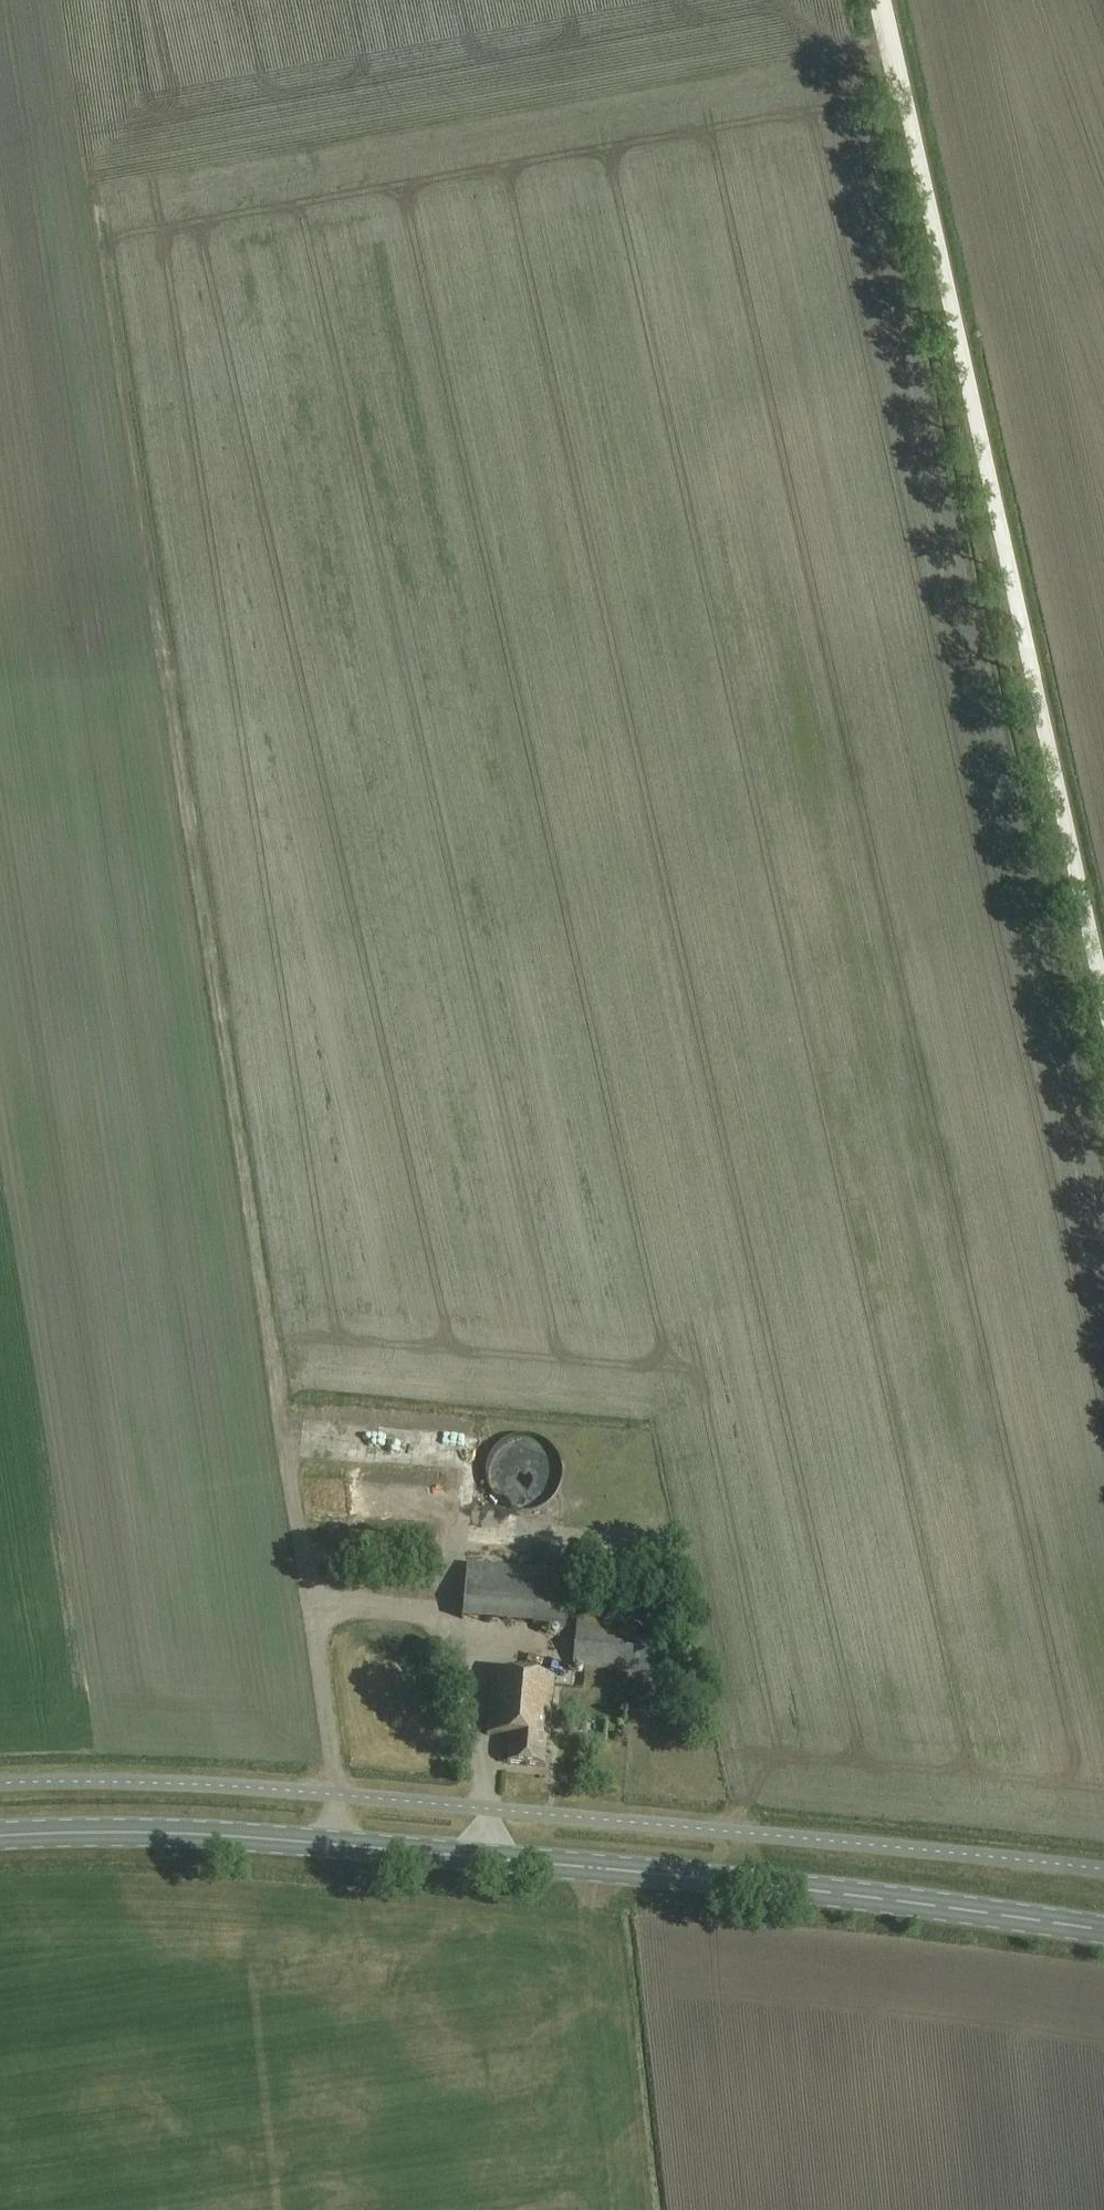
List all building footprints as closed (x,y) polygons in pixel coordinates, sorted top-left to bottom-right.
[(462,1618),(564,1626),(572,1550),(538,1545),(535,1568),(467,1563),(462,1618)] [(572,1665),(661,1672),(664,1634),(630,1631),(631,1613),(577,1609),(572,1665)] [(509,1765),(545,1768),(548,1741),(549,1741),(555,1679),(494,1674),(488,1736),(512,1738),(509,1765)]
